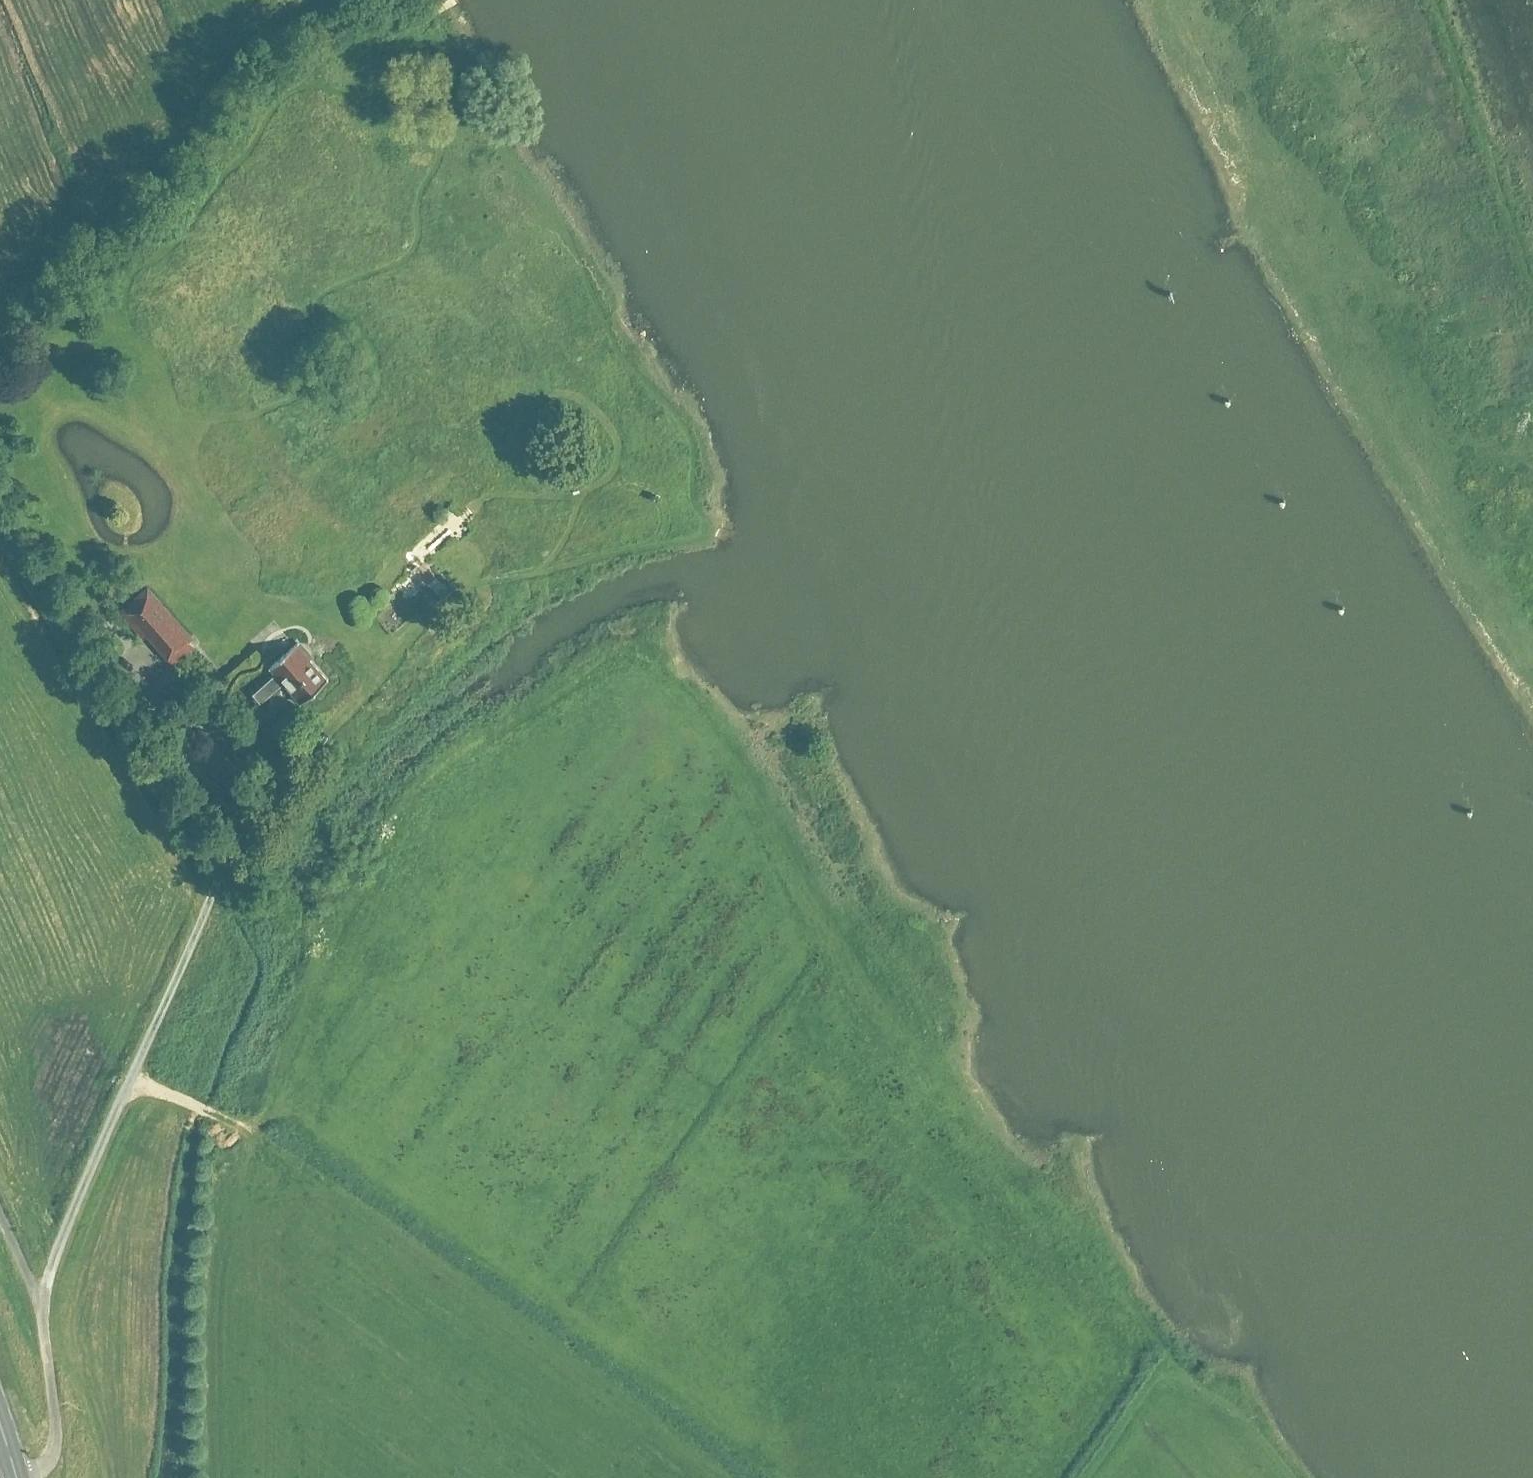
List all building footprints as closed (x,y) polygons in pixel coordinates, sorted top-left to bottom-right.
[(451,508),(435,519),(450,541),(476,523),(466,509),(456,516),(451,508)] [(159,600),(133,623),(144,635),(145,634),(142,632),(146,629),(172,660),(190,644),(187,640),(191,636),(159,600)] [(276,673),(253,693),(260,701),(283,681),(302,703),(327,679),(296,642),(270,666),(276,673)]
